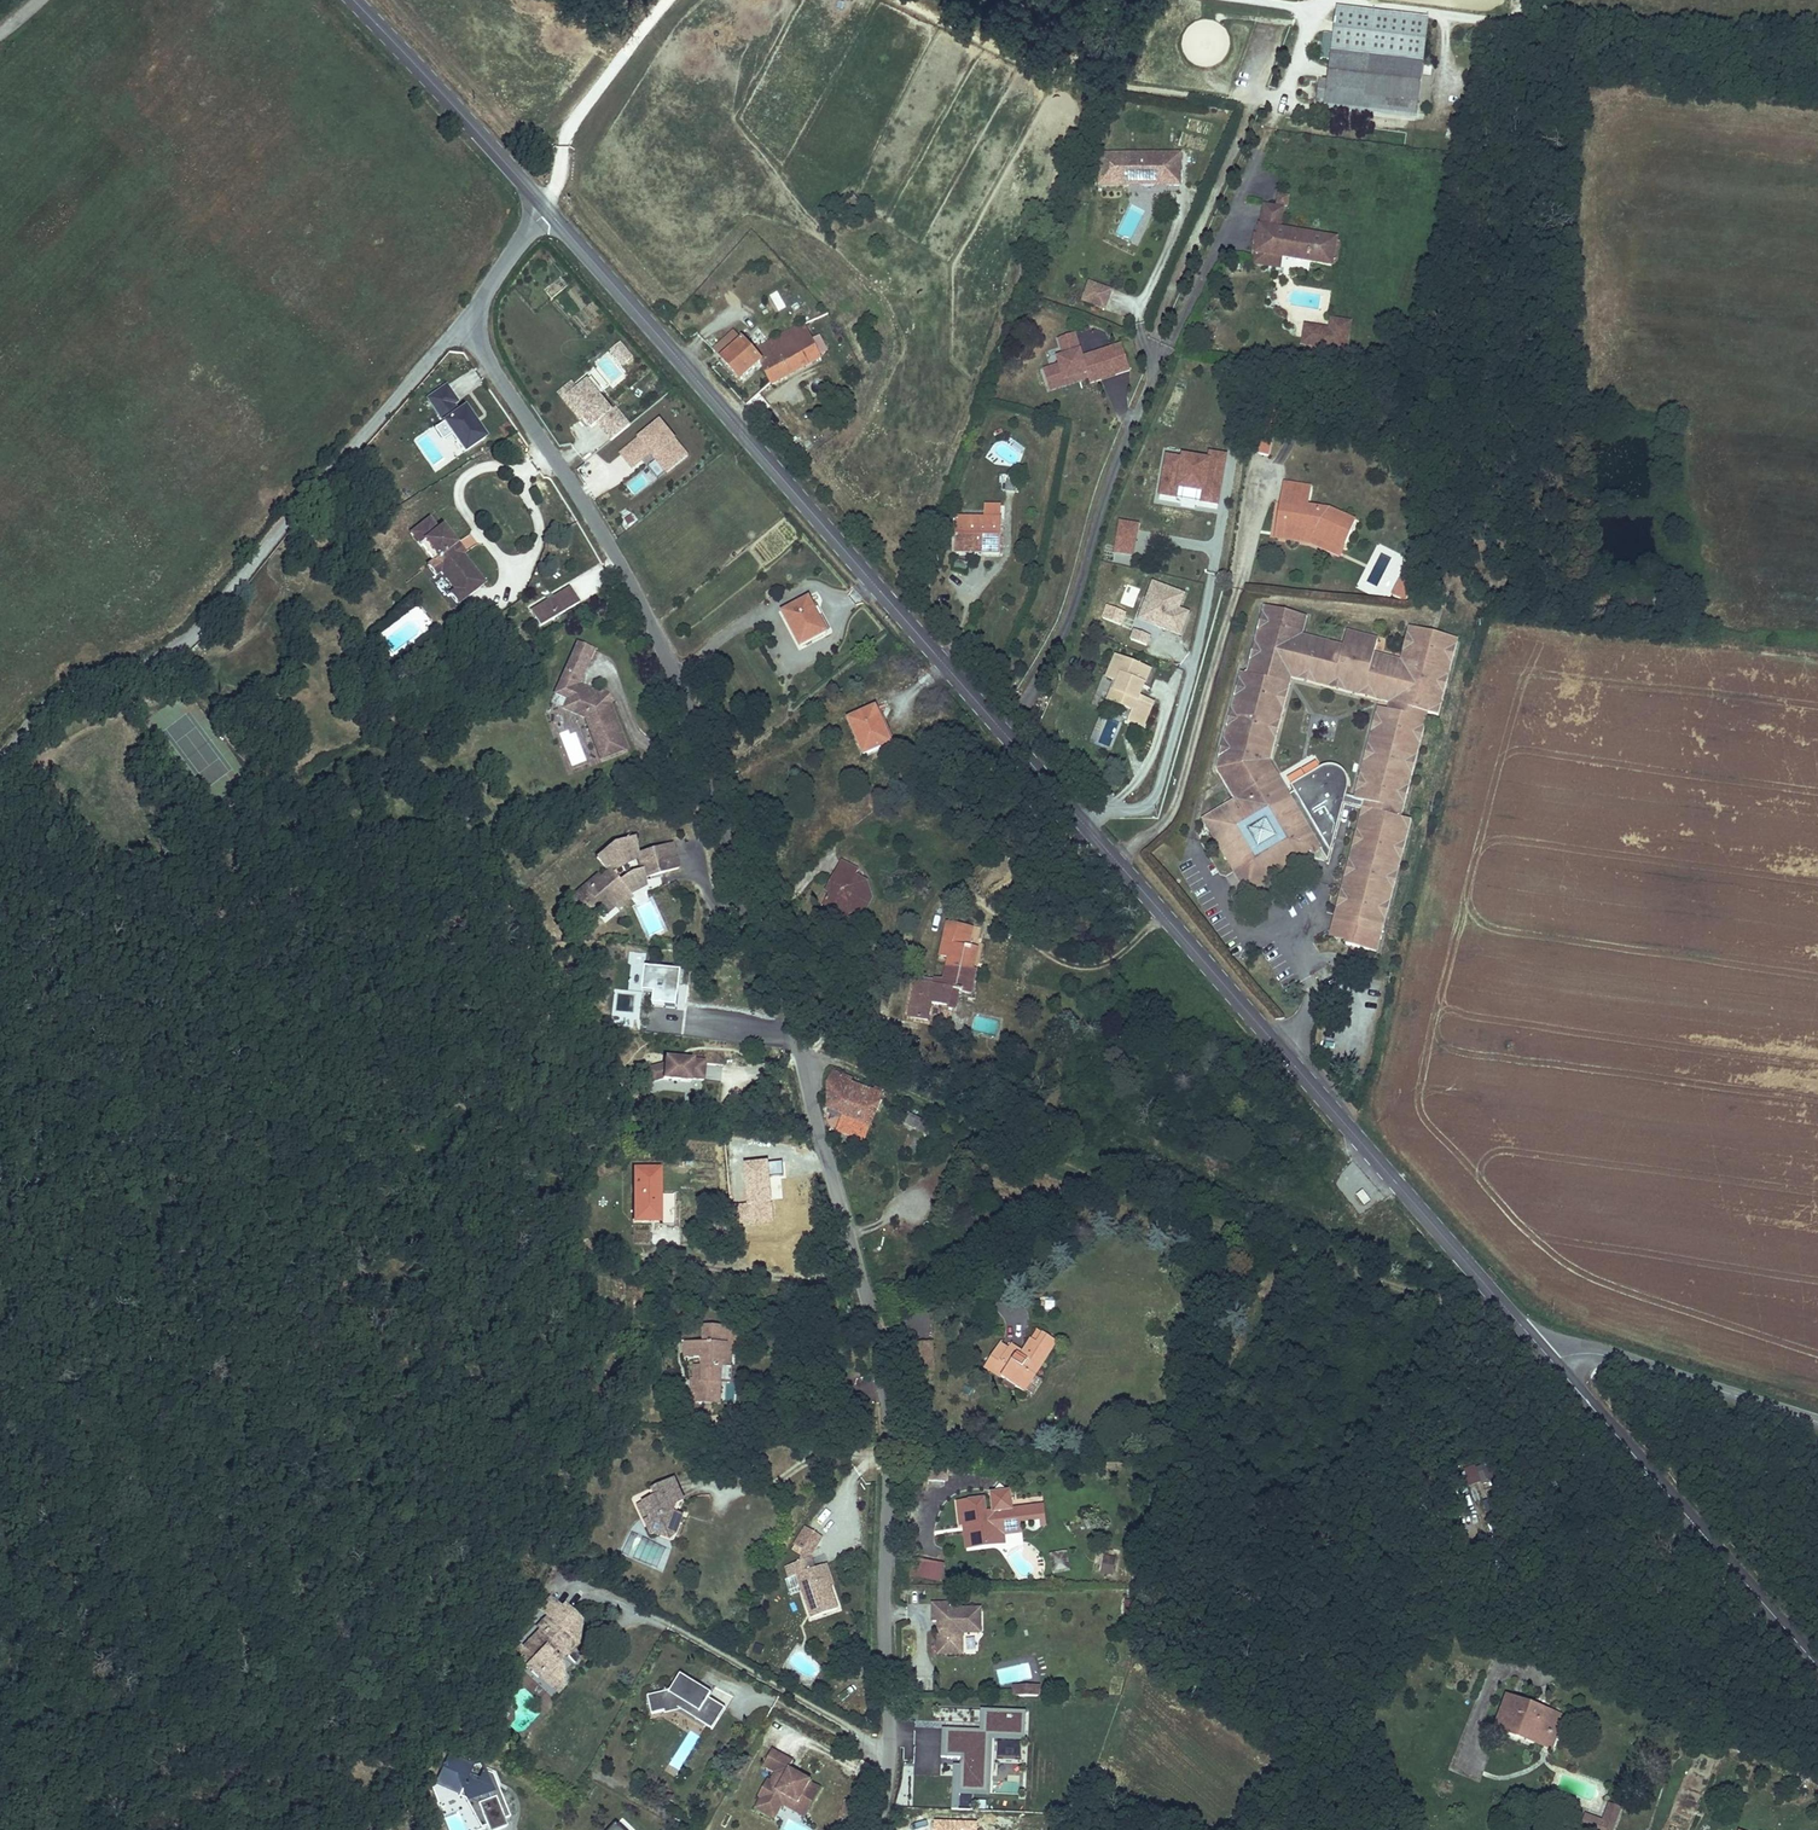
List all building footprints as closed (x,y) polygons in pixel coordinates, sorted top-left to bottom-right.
[(1427,23),(1337,12),(1331,53),(1422,64),(1423,50),(1427,23)] [(1422,64),(1331,53),(1327,92),(1373,98),(1372,108),(1417,113),(1422,64)] [(1326,88),(1328,63),(1319,62),(1316,87),(1326,88)] [(1327,92),(1318,91),(1317,102),(1372,108),(1373,98),(1327,92)] [(1150,156),(1102,155),(1102,185),(1131,185),(1132,185),(1132,182),(1170,183),(1170,188),(1183,188),(1183,156),(1160,156),(1161,164),(1150,163),(1150,156)] [(1290,197),(1279,195),(1278,206),(1289,207),(1290,197)] [(1332,266),(1337,239),(1318,236),(1279,229),(1282,209),(1264,206),(1261,226),(1259,226),(1258,235),(1257,236),(1260,237),(1259,243),(1256,242),(1256,243),(1255,253),(1256,253),(1281,258),(1332,266)] [(1280,268),(1281,258),(1256,253),(1254,264),(1280,268)] [(1107,311),(1114,293),(1091,284),(1085,302),(1107,311)] [(1346,351),(1350,323),(1332,320),(1330,330),(1327,348),(1346,351)] [(773,384),(820,359),(802,326),(749,354),(734,333),(713,352),(740,383),(762,364),(773,384)] [(1327,348),(1330,330),(1306,326),(1303,344),(1327,348)] [(1101,382),(1093,356),(1083,359),(1079,360),(1077,354),(1081,353),(1075,335),(1059,340),(1064,357),(1057,359),(1060,366),(1043,371),(1048,384),(1064,379),(1065,382),(1087,375),(1089,380),(1090,385),(1101,382)] [(814,342),(821,356),(828,352),(820,338),(814,342)] [(621,345),(611,354),(623,368),(633,359),(621,345)] [(1123,346),(1093,356),(1101,382),(1131,373),(1123,346)] [(1050,393),(1089,380),(1087,375),(1065,382),(1064,379),(1048,384),(1050,393)] [(427,397),(442,419),(465,450),(486,435),(464,404),(457,409),(452,403),(457,400),(446,384),(441,387),(427,397)] [(611,413),(588,385),(579,392),(573,385),(560,395),(587,429),(594,423),(612,445),(632,429),(616,409),(611,413)] [(676,447),(659,425),(622,454),(636,471),(653,457),(667,476),(688,459),(678,446),(676,447)] [(1270,437),(1254,434),(1252,440),(1251,455),(1269,457),(1271,443),(1269,442),(1270,437)] [(1208,461),(1184,457),(1183,461),(1167,458),(1159,498),(1178,501),(1180,492),(1202,496),(1201,505),(1219,509),(1228,459),(1210,455),(1208,461)] [(1015,494),(1015,477),(1005,476),(1004,493),(1015,494)] [(1026,494),(1027,477),(1015,477),(1015,494),(1026,494)] [(1295,500),(1297,489),(1279,486),(1272,527),(1308,534),(1339,547),(1345,533),(1349,525),(1322,513),(1303,509),(1304,502),(1295,500)] [(1304,502),(1305,490),(1297,489),(1295,500),(1304,502)] [(635,522),(632,516),(625,521),(628,527),(635,522)] [(422,518),(404,531),(416,545),(421,541),(434,557),(428,561),(423,565),(432,577),(437,572),(452,590),(447,593),(457,605),(483,584),(455,550),(452,553),(444,544),(447,541),(434,525),(430,528),(422,518)] [(1001,520),(955,519),(954,553),(1000,554),(1001,520)] [(1308,534),(1272,527),(1270,539),(1304,543),(1334,557),(1339,547),(1308,534)] [(1137,530),(1119,528),(1115,553),(1133,555),(1137,530)] [(447,541),(444,544),(452,553),(455,550),(458,549),(450,539),(447,541)] [(421,541),(416,545),(428,561),(434,557),(421,541)] [(1415,580),(1404,576),(1399,587),(1411,591),(1415,580)] [(1186,597),(1152,585),(1139,621),(1183,636),(1191,613),(1181,610),(1186,597)] [(1396,596),(1407,601),(1411,591),(1399,587),(1396,596)] [(567,590),(535,609),(545,625),(577,606),(567,590)] [(825,636),(808,599),(782,614),(799,649),(825,636)] [(1271,607),(1263,605),(1245,672),(1253,674),(1271,607)] [(1309,617),(1271,607),(1253,674),(1245,672),(1224,771),(1234,797),(1207,814),(1219,835),(1214,838),(1237,874),(1251,867),(1263,869),(1271,881),(1324,850),(1310,826),(1316,823),(1307,807),(1301,810),(1272,761),(1293,679),(1390,705),(1388,712),(1378,709),(1355,798),(1366,801),(1373,803),(1344,918),(1364,923),(1359,938),(1348,936),(1348,940),(1346,945),(1381,953),(1387,929),(1379,927),(1408,821),(1402,819),(1404,809),(1401,808),(1423,719),(1427,720),(1428,714),(1434,716),(1454,642),(1412,631),(1404,662),(1378,655),(1381,640),(1348,630),(1344,646),(1305,635),(1309,617)] [(535,609),(528,613),(538,629),(545,625),(535,609)] [(1153,639),(1135,631),(1131,641),(1149,648),(1153,639)] [(597,643),(581,636),(576,648),(592,655),(597,643)] [(1454,642),(1434,716),(1441,718),(1461,643),(1454,642)] [(592,655),(576,648),(569,664),(582,669),(578,680),(605,692),(611,699),(625,748),(628,747),(615,698),(618,695),(610,685),(606,688),(582,679),(592,655)] [(1139,696),(1150,670),(1116,657),(1107,679),(1118,683),(1110,702),(1131,711),(1127,721),(1143,728),(1153,703),(1139,696)] [(605,692),(578,680),(582,669),(569,664),(559,688),(572,693),(567,703),(590,712),(601,755),(625,748),(611,699),(605,692)] [(1238,670),(1216,769),(1224,771),(1245,672),(1238,670)] [(890,744),(874,709),(848,721),(863,756),(890,744)] [(1401,808),(1404,809),(1427,720),(1423,719),(1401,808)] [(1207,814),(1202,817),(1213,839),(1214,838),(1219,835),(1207,814)] [(1387,929),(1415,823),(1408,821),(1379,927),(1387,929)] [(645,873),(673,865),(667,842),(632,851),(628,836),(610,841),(593,855),(605,869),(597,876),(594,872),(567,895),(578,907),(590,897),(594,901),(604,893),(612,903),(627,892),(633,886),(629,880),(637,875),(645,873)] [(855,878),(858,872),(839,862),(832,878),(835,881),(821,907),(842,919),(843,916),(861,911),(865,912),(872,899),(866,884),(855,878)] [(1237,874),(1248,896),(1271,881),(1263,869),(1251,867),(1237,874)] [(637,875),(629,880),(633,886),(640,881),(639,878),(637,875)] [(629,894),(627,892),(612,903),(614,906),(627,895),(629,894)] [(602,911),(612,903),(604,893),(594,901),(602,911)] [(588,906),(594,901),(590,897),(578,907),(582,912),(588,906)] [(1344,918),(1339,938),(1348,940),(1348,936),(1359,938),(1364,923),(1344,918)] [(966,948),(970,930),(947,925),(941,957),(949,959),(948,968),(970,972),(975,951),(966,948)] [(673,1005),(677,969),(642,965),(639,989),(650,990),(649,1002),(673,1005)] [(915,983),(908,1018),(927,1022),(930,1006),(952,1011),(956,992),(970,995),(974,973),(970,972),(948,968),(944,983),(935,981),(934,987),(915,983)] [(661,1062),(643,1067),(646,1081),(659,1077),(686,1080),(687,1077),(699,1079),(699,1078),(702,1060),(662,1055),(661,1062)] [(842,1114),(836,1130),(863,1141),(883,1092),(874,1087),(872,1092),(849,1083),(850,1079),(832,1072),(826,1085),(828,1108),(842,1114)] [(902,1121),(926,1134),(930,1125),(908,1114),(905,1114),(899,1111),(894,1118),(902,1121)] [(777,1172),(747,1170),(745,1192),(775,1194),(777,1172)] [(659,1172),(635,1172),(635,1224),(659,1224),(659,1228),(674,1228),(674,1196),(659,1196),(659,1172)] [(721,1370),(723,1358),(727,1359),(728,1348),(713,1345),(716,1329),(703,1327),(701,1344),(686,1342),(684,1359),(704,1361),(702,1369),(699,1369),(696,1386),(693,1386),(690,1402),(708,1405),(710,1386),(722,1388),(729,1389),(731,1372),(721,1370)] [(737,1349),(740,1332),(716,1329),(713,1345),(728,1348),(737,1349)] [(1037,1344),(1042,1334),(1037,1330),(1030,1339),(1035,1343),(1037,1344)] [(1007,1351),(999,1345),(984,1368),(1024,1393),(1055,1342),(1042,1334),(1037,1344),(1035,1343),(1030,1339),(1022,1353),(1020,1356),(1016,1354),(1015,1356),(1007,1351)] [(934,1372),(931,1343),(913,1343),(915,1374),(934,1372)] [(1020,1356),(1022,1353),(1010,1346),(1007,1351),(1015,1356),(1016,1354),(1020,1356)] [(1036,1376),(1026,1392),(1032,1395),(1042,1380),(1036,1376)] [(708,1405),(720,1407),(722,1388),(710,1386),(708,1405)] [(947,1465),(931,1465),(930,1482),(947,1482),(947,1465)] [(674,1481),(651,1492),(654,1498),(641,1504),(649,1520),(644,1523),(651,1537),(656,1535),(662,1532),(678,1537),(684,1519),(680,1518),(675,1516),(678,1508),(685,1506),(674,1481)] [(1006,1485),(997,1495),(999,1512),(991,1513),(989,1499),(963,1502),(965,1525),(969,1524),(973,1524),(976,1547),(991,1546),(991,1540),(996,1532),(1002,1532),(1013,1531),(1027,1530),(1026,1523),(1046,1521),(1045,1508),(1017,1510),(1015,1493),(1006,1485)] [(649,1520),(641,1504),(637,1506),(644,1523),(649,1520)] [(680,1518),(685,1506),(678,1508),(675,1516),(680,1518)] [(802,1554),(798,1562),(788,1566),(793,1580),(796,1579),(809,1620),(837,1609),(830,1587),(822,1569),(815,1571),(811,1557),(820,1539),(805,1531),(796,1548),(802,1554)] [(678,1537),(662,1532),(656,1535),(658,1539),(671,1544),(676,1541),(678,1537)] [(991,1540),(991,1546),(1002,1545),(1002,1532),(996,1532),(991,1540)] [(1068,1549),(1050,1552),(1054,1574),(1072,1571),(1068,1549)] [(1117,1556),(1105,1554),(1101,1573),(1113,1575),(1117,1556)] [(913,1555),(910,1575),(943,1581),(947,1562),(913,1555)] [(784,1567),(790,1581),(793,1580),(788,1566),(784,1567)] [(836,1585),(828,1566),(822,1569),(830,1587),(836,1585)] [(526,1584),(519,1577),(516,1581),(523,1587),(526,1584)] [(516,1581),(507,1590),(514,1597),(523,1587),(516,1581)] [(1136,1592),(1127,1591),(1126,1606),(1136,1607),(1136,1592)] [(550,1599),(539,1610),(544,1615),(555,1604),(550,1599)] [(952,1600),(934,1601),(935,1620),(940,1619),(943,1619),(943,1628),(941,1628),(941,1652),(966,1651),(965,1630),(984,1629),(983,1605),(952,1606),(952,1600)] [(551,1689),(562,1678),(554,1668),(559,1663),(550,1654),(558,1646),(564,1652),(573,1642),(570,1639),(574,1634),(571,1631),(579,1622),(565,1607),(561,1610),(555,1604),(544,1615),(547,1619),(538,1629),(544,1636),(539,1643),(534,1638),(522,1650),(520,1647),(510,1657),(522,1671),(530,1663),(535,1668),(531,1673),(546,1688),(548,1686),(551,1689)] [(574,1634),(583,1625),(579,1622),(571,1631),(574,1634)] [(693,1686),(678,1677),(674,1683),(679,1686),(676,1690),(668,1692),(666,1692),(666,1690),(661,1691),(661,1694),(645,1697),(649,1716),(675,1709),(686,1707),(697,1714),(693,1720),(710,1731),(723,1710),(707,1699),(709,1696),(693,1686)] [(1037,1682),(1019,1682),(1019,1691),(1037,1691),(1037,1682)] [(676,1690),(679,1686),(674,1683),(668,1692),(676,1690)] [(709,1696),(714,1688),(704,1683),(693,1686),(709,1696)] [(1556,1715),(1507,1697),(1496,1729),(1519,1737),(1522,1731),(1547,1740),(1556,1715)] [(697,1714),(686,1707),(675,1709),(693,1720),(697,1714)] [(962,1756),(960,1792),(989,1793),(992,1738),(1024,1739),(1026,1710),(982,1708),(981,1730),(944,1728),(942,1755),(962,1756)] [(1551,1749),(1562,1717),(1556,1715),(1547,1740),(1522,1731),(1519,1737),(1551,1749)] [(1746,1747),(1733,1741),(1731,1748),(1744,1754),(1746,1747)] [(809,1810),(820,1789),(809,1783),(810,1781),(795,1773),(793,1777),(786,1774),(789,1769),(788,1769),(792,1761),(772,1750),(763,1767),(774,1774),(770,1781),(767,1780),(757,1798),(760,1800),(755,1809),(774,1820),(782,1806),(786,1798),(809,1810)] [(496,1791),(491,1793),(487,1783),(491,1776),(481,1771),(477,1781),(467,1776),(472,1767),(448,1756),(435,1785),(444,1789),(447,1784),(461,1791),(465,1781),(474,1786),(467,1801),(478,1813),(484,1828),(485,1829),(500,1829),(504,1829),(501,1821),(507,1819),(496,1791)] [(477,1781),(481,1771),(478,1765),(472,1767),(467,1776),(477,1781)] [(673,1778),(676,1772),(670,1769),(667,1774),(673,1778)] [(1022,1794),(1021,1775),(1005,1775),(1005,1794),(1022,1794)] [(467,1801),(474,1786),(465,1781),(461,1791),(458,1797),(462,1799),(479,1829),(484,1828),(478,1813),(467,1801)] [(809,1810),(786,1798),(782,1806),(804,1818),(809,1810)] [(849,1799),(843,1821),(855,1825),(861,1803),(849,1799)] [(1622,1809),(1611,1806),(1607,1821),(1604,1829),(1616,1829),(1622,1809)] [(460,1812),(444,1817),(449,1829),(467,1829),(460,1812)] [(1586,1828),(1591,1829),(1604,1829),(1607,1821),(1589,1816),(1586,1828)]
